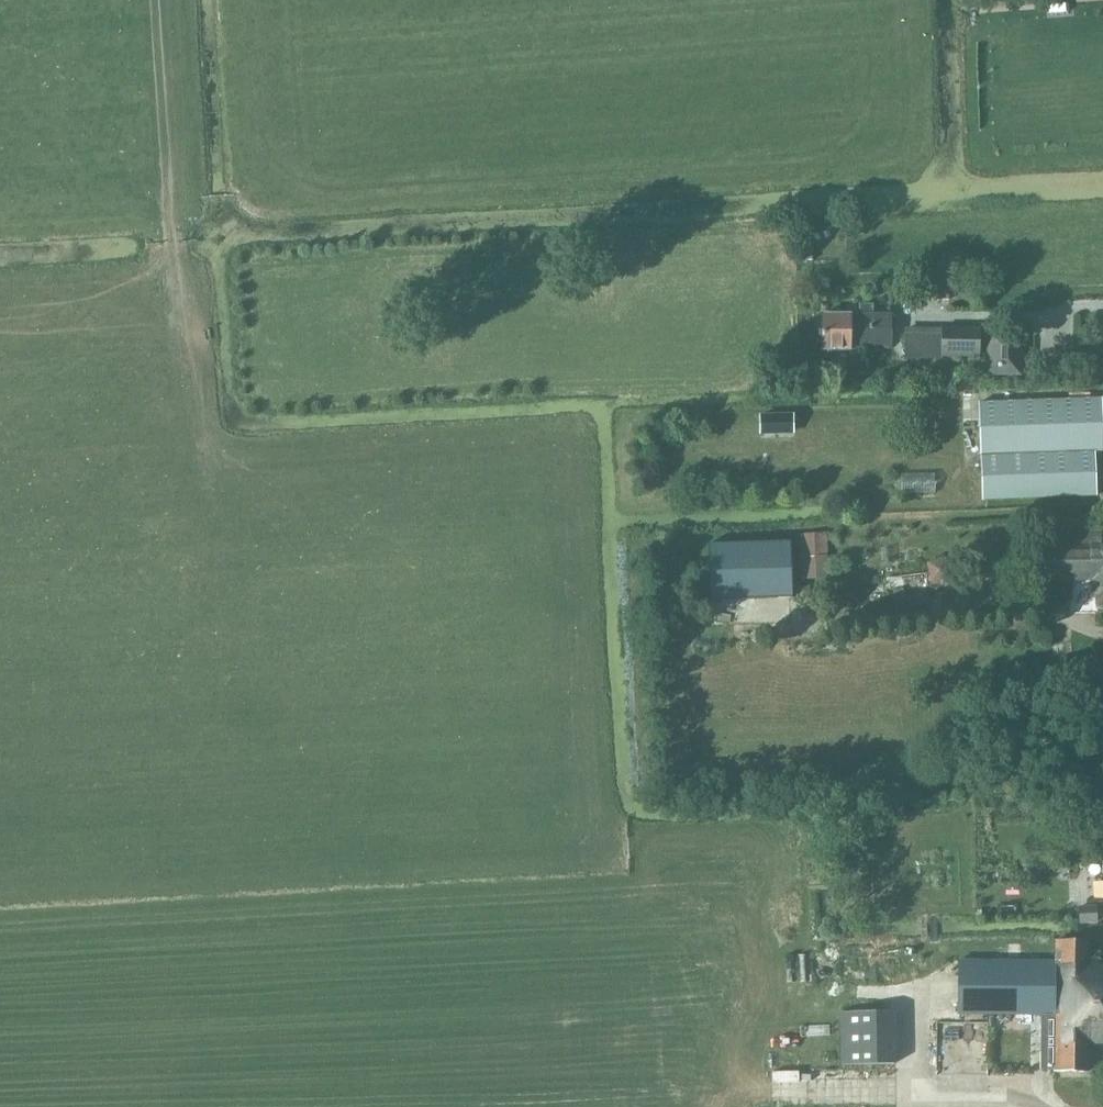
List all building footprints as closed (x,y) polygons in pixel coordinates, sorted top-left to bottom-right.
[(795,260),(813,260),(813,250),(795,250),(795,260)] [(937,283),(937,299),(950,299),(950,283),(937,283)] [(858,314),(822,314),(822,349),(850,349),(850,342),(891,342),(891,315),(872,315),(872,306),(858,305),(858,314)] [(905,356),(929,357),(929,355),(977,356),(978,327),(945,326),(944,334),(905,333),(905,356)] [(1018,380),(1020,336),(990,335),(989,379),(990,379),(1018,380)] [(981,401),(982,453),(1096,449),(1102,449),(1101,397),(981,401)] [(760,414),(761,433),(795,432),(794,413),(760,414)] [(1098,494),(1096,449),(982,453),(984,497),(1098,494)] [(893,492),(928,493),(928,477),(894,476),(893,492)] [(1040,580),(1092,579),(1093,593),(1097,592),(1097,610),(1102,610),(1102,542),(1102,531),(1048,531),(1048,543),(1039,543),(1040,580)] [(800,533),(802,577),(829,576),(827,532),(800,533)] [(710,543),(709,543),(711,599),(793,597),(791,541),(710,543)] [(923,561),(923,583),(943,582),(942,560),(923,561)] [(1096,922),(1095,904),(1078,904),(1079,922),(1096,922)] [(1088,964),(1088,940),(1056,940),(1055,961),(959,960),(959,1013),(1054,1013),(1054,1071),(1087,1071),(1087,1044),(1102,1044),(1102,965),(1088,964)] [(836,1062),(893,1061),(892,1008),(835,1009),(836,1062)] [(929,1020),(928,1070),(974,1072),(975,1052),(954,1051),(955,1021),(929,1020)] [(974,1039),(974,1021),(957,1021),(957,1038),(974,1039)]
